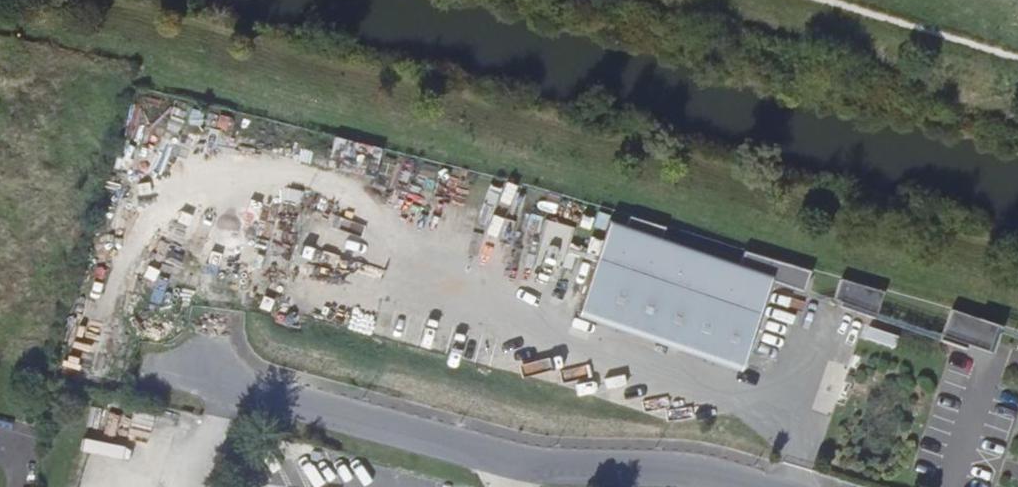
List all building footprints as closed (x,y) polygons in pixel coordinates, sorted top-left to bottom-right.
[(624,227),(609,222),(578,313),(739,367),(768,281),(803,293),(810,273),(744,251),(738,266),(661,240),(664,230),(627,218),(624,227)] [(569,271),(572,259),(565,257),(562,269),(569,271)] [(882,294),(840,280),(833,300),(841,303),(839,308),(874,319),(882,294)] [(1000,328),(950,311),(940,342),(964,350),(966,345),(991,354),(1000,328)]
